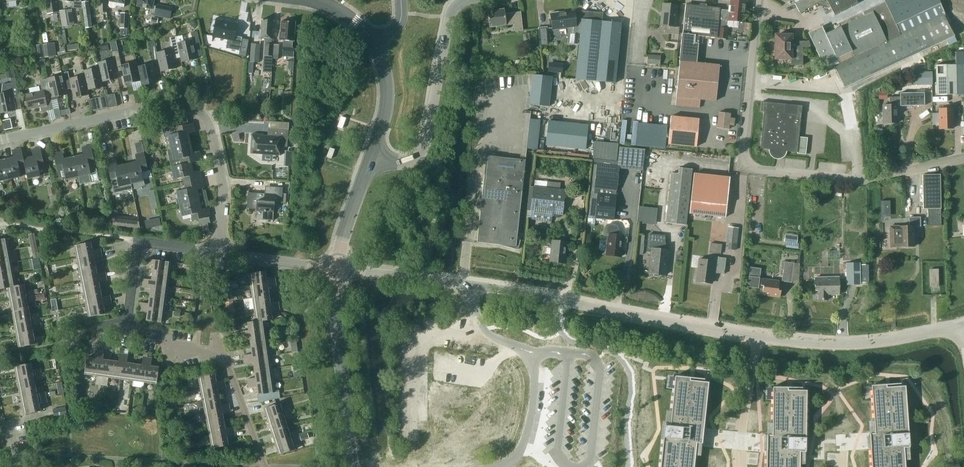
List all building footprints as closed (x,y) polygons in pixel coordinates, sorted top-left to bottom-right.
[(48,13),(59,12),(57,0),(46,0),(48,13)] [(62,0),(73,1),(72,7),(83,8),(82,2),(81,0),(62,0)] [(89,0),(82,1),(86,27),(92,26),(89,0)] [(107,0),(99,0),(99,12),(101,12),(102,20),(107,20),(107,12),(107,0)] [(109,1),(108,5),(110,7),(114,8),(116,6),(123,8),(125,0),(110,0),(109,1)] [(137,6),(150,8),(149,11),(155,13),(155,15),(170,18),(172,7),(153,4),(154,0),(138,0),(137,6)] [(675,105),(699,107),(700,99),(716,100),(719,65),(696,62),(698,43),(694,42),(695,35),(717,37),(719,19),(728,20),(738,21),(737,31),(743,32),(744,22),(746,0),(730,0),(729,10),(720,9),(720,7),(686,4),(682,33),(679,61),(680,61),(676,96),(675,105)] [(800,12),(822,0),(793,0),(800,12)] [(818,2),(827,5),(833,16),(856,4),(854,0),(822,0),(818,2)] [(870,8),(885,41),(944,15),(945,14),(939,0),(888,0),(870,8)] [(677,5),(662,3),(660,25),(665,25),(664,32),(678,34),(679,27),(675,26),(677,5)] [(505,14),(504,8),(487,10),(489,26),(514,23),(515,31),(522,30),(520,11),(513,12),(513,13),(505,14)] [(870,8),(839,23),(840,26),(854,56),(885,41),(870,8)] [(74,24),(71,9),(59,11),(62,26),(74,24)] [(574,14),(574,10),(559,12),(558,11),(550,12),(552,29),(573,26),(572,33),(579,33),(579,39),(575,79),(615,83),(621,22),(602,20),(603,12),(582,10),(582,14),(574,14)] [(129,13),(120,12),(119,28),(129,28),(129,13)] [(885,41),(854,56),(833,65),(844,88),(946,40),(948,44),(956,40),(954,36),(944,15),(885,41)] [(238,22),(216,18),(215,25),(213,25),(213,27),(214,27),(213,35),(228,38),(226,48),(239,50),(242,37),(235,35),(238,22)] [(273,54),(274,39),(272,39),(273,20),(262,19),(261,29),(260,29),(259,38),(265,38),(263,70),(272,71),(273,54)] [(295,21),(282,20),(281,31),(279,31),(279,39),(284,40),(283,47),(282,56),(294,56),(294,48),(292,48),(293,40),(294,40),(295,21)] [(542,26),(543,44),(550,43),(549,26),(542,26)] [(833,65),(854,56),(840,26),(825,34),(821,26),(808,32),(825,69),(833,65)] [(728,28),(718,27),(717,37),(727,38),(728,28)] [(182,35),(176,36),(181,61),(197,58),(197,56),(203,54),(197,30),(191,32),(193,39),(184,41),(182,35)] [(579,34),(570,33),(569,43),(578,44),(579,34)] [(791,35),(776,35),(775,58),(791,58),(791,64),(802,64),(803,47),(810,47),(810,44),(808,40),(791,40),(791,35)] [(181,61),(176,36),(170,37),(172,49),(157,52),(158,59),(161,71),(177,68),(175,58),(180,57),(181,61)] [(152,61),(158,59),(157,52),(155,42),(148,43),(152,61)] [(56,56),(55,43),(43,44),(45,57),(56,56)] [(260,44),(251,43),(249,62),(248,73),(253,73),(254,62),(259,63),(260,44)] [(125,83),(140,80),(141,80),(138,66),(137,61),(121,65),(118,52),(112,54),(113,59),(114,59),(116,71),(122,70),(125,83)] [(660,55),(648,54),(647,64),(660,64),(660,55)] [(98,62),(99,67),(102,81),(118,78),(116,71),(114,59),(113,59),(98,62)] [(562,73),(563,64),(549,62),(548,71),(562,73)] [(153,63),(138,66),(141,80),(140,80),(141,85),(157,82),(153,63)] [(957,94),(956,64),(936,64),(936,95),(957,94)] [(103,86),(102,81),(99,67),(83,70),(84,75),(85,75),(88,89),(103,86)] [(62,72),(62,75),(63,75),(66,89),(71,88),(73,97),(89,94),(88,89),(85,75),(84,75),(70,78),(68,71),(62,72)] [(932,84),(932,72),(913,72),(913,84),(932,84)] [(531,73),(529,103),(549,105),(552,75),(531,73)] [(47,78),(50,95),(51,97),(52,101),(57,99),(59,95),(64,94),(67,93),(66,89),(63,75),(62,75),(47,78)] [(42,112),(54,109),(52,101),(51,97),(50,95),(47,78),(39,80),(42,90),(25,94),(28,110),(41,107),(42,112)] [(16,110),(14,100),(20,99),(16,82),(10,84),(3,85),(2,93),(0,93),(0,113),(16,110)] [(106,95),(108,107),(117,105),(115,93),(108,95),(107,89),(106,90),(105,87),(104,87),(106,95)] [(887,99),(887,91),(878,91),(879,99),(887,99)] [(924,105),(924,92),(900,92),(900,96),(889,96),(889,105),(882,105),(883,123),(898,122),(898,105),(900,105),(900,106),(924,105)] [(100,109),(97,97),(90,99),(93,111),(100,109)] [(802,105),(762,101),(761,110),(764,110),(760,148),(770,149),(770,150),(774,155),(780,156),(785,152),(785,151),(797,152),(797,153),(805,154),(806,148),(797,148),(802,105)] [(953,128),(952,108),(939,109),(939,128),(953,128)] [(529,147),(540,149),(543,119),(533,117),(534,113),(528,112),(523,155),(528,156),(529,147)] [(730,113),(719,112),(717,128),(729,129),(729,124),(734,125),(734,118),(730,117),(730,113)] [(699,118),(671,116),(668,144),(696,147),(699,118)] [(171,147),(191,142),(189,133),(196,131),(194,123),(188,124),(187,117),(173,120),(174,123),(162,126),(164,138),(168,136),(171,147)] [(10,119),(3,121),(5,129),(12,128),(10,119)] [(548,121),(546,145),(586,149),(588,125),(548,121)] [(289,129),(268,128),(268,135),(252,134),(251,152),(281,155),(281,146),(287,146),(289,129)] [(618,143),(594,141),(592,158),(616,161),(618,143)] [(193,152),(191,142),(171,147),(173,160),(183,158),(184,163),(191,162),(202,160),(200,151),(193,152)] [(74,156),(78,176),(80,184),(91,182),(89,174),(97,172),(95,162),(94,162),(91,145),(82,147),(83,154),(74,156)] [(4,159),(8,179),(21,176),(19,167),(25,166),(23,158),(21,147),(12,149),(13,156),(4,159)] [(33,156),(23,158),(25,166),(27,178),(40,175),(38,166),(44,165),(40,147),(31,149),(33,156)] [(78,176),(74,156),(64,158),(62,151),(53,153),(59,178),(65,177),(65,179),(78,176)] [(127,163),(131,183),(132,183),(133,189),(135,189),(137,189),(141,187),(144,184),(144,180),(142,171),(148,170),(144,152),(137,153),(135,154),(137,161),(127,163)] [(499,156),(486,155),(477,242),(499,244),(518,249),(520,239),(517,238),(526,159),(515,158),(514,167),(498,166),(499,156)] [(131,183),(127,163),(117,165),(115,158),(107,160),(110,178),(117,177),(119,186),(131,183)] [(4,159),(0,159),(0,180),(8,179),(4,159)] [(193,172),(191,162),(184,163),(171,166),(174,179),(183,177),(184,183),(202,179),(200,170),(193,172)] [(620,165),(597,162),(594,193),(598,193),(595,217),(613,219),(616,195),(620,165)] [(692,169),(679,167),(678,173),(671,172),(666,222),(686,225),(692,169)] [(730,177),(694,173),(690,213),(725,217),(730,177)] [(941,208),(940,174),(922,174),(923,209),(928,208),(941,208)] [(177,191),(179,203),(200,199),(207,197),(205,190),(203,190),(202,188),(204,187),(202,179),(184,183),(185,189),(177,191)] [(562,214),(564,190),(560,189),(561,183),(547,181),(535,180),(534,186),(531,211),(530,219),(551,222),(552,217),(556,213),(562,214)] [(283,193),(283,187),(269,186),(268,193),(266,193),(265,193),(263,192),(248,192),(247,208),(256,208),(256,211),(256,218),(273,220),(274,212),(275,201),(282,202),(283,193)] [(200,199),(179,203),(182,216),(186,215),(191,214),(192,220),(194,219),(198,219),(209,216),(210,216),(209,210),(208,207),(207,207),(206,206),(209,205),(207,197),(200,199)] [(641,222),(659,223),(660,207),(642,206),(641,222)] [(941,208),(928,208),(928,225),(941,225),(941,208)] [(142,228),(143,218),(112,215),(114,225),(142,228)] [(909,226),(898,226),(889,226),(890,246),(914,246),(914,226),(920,226),(920,217),(909,217),(909,226)] [(616,225),(612,224),(607,224),(604,228),(604,235),(608,236),(606,255),(621,256),(623,235),(618,235),(619,230),(616,225)] [(739,228),(728,227),(727,242),(737,243),(739,228)] [(666,274),(669,250),(661,250),(661,247),(663,247),(664,236),(649,234),(647,250),(648,250),(648,249),(652,249),(649,272),(666,274)] [(798,237),(785,235),(784,242),(797,243),(798,237)] [(9,250),(7,238),(0,239),(0,252),(9,250)] [(567,241),(552,240),(550,261),(565,263),(567,241)] [(77,257),(101,252),(100,248),(92,249),(91,241),(74,245),(77,257)] [(722,244),(710,243),(709,253),(721,254),(722,244)] [(11,262),(9,250),(0,252),(0,264),(11,262)] [(101,252),(77,257),(79,269),(95,265),(94,258),(102,256),(101,252)] [(726,258),(710,256),(710,260),(699,258),(696,281),(711,282),(713,272),(724,274),(726,258)] [(152,273),(169,276),(171,262),(146,259),(145,263),(154,265),(152,273)] [(0,264),(0,276),(13,274),(11,262),(0,264)] [(794,263),(784,262),(781,281),(791,282),(794,263)] [(866,263),(859,263),(859,262),(846,263),(847,284),(866,284),(866,263)] [(79,269),(81,281),(106,276),(105,271),(97,273),(95,265),(79,269)] [(761,268),(750,267),(749,276),(748,276),(747,289),(748,289),(748,287),(758,288),(758,285),(763,286),(762,295),(779,297),(780,290),(778,290),(779,281),(759,278),(761,268)] [(938,286),(938,269),(929,269),(930,287),(938,286)] [(249,273),(251,285),(275,281),(275,277),(267,278),(266,270),(249,273)] [(143,279),(143,283),(168,286),(169,276),(152,273),(152,280),(143,279)] [(0,276),(0,289),(8,287),(16,285),(13,274),(0,276)] [(84,292),(100,289),(99,282),(107,280),(106,276),(81,281),(84,292)] [(839,294),(838,277),(815,277),(815,286),(817,286),(818,299),(828,299),(828,294),(839,294)] [(251,285),(252,297),(269,295),(268,287),(276,286),(275,281),(251,285)] [(149,296),(166,298),(168,286),(143,283),(142,287),(150,288),(149,296)] [(8,287),(10,299),(34,294),(34,290),(25,292),(24,284),(16,285),(8,287)] [(102,297),(100,289),(84,292),(86,304),(111,299),(110,295),(102,297)] [(34,294),(10,299),(12,311),(28,308),(27,300),(35,299),(34,294)] [(270,302),(269,295),(252,297),(253,298),(244,300),(245,310),(254,309),(279,305),(278,301),(270,302)] [(164,310),(166,298),(149,296),(148,304),(140,302),(140,307),(164,310)] [(111,299),(86,304),(89,316),(105,313),(103,305),(111,303),(111,299)] [(235,311),(233,301),(225,303),(227,313),(235,311)] [(279,310),(279,305),(254,309),(256,320),(256,321),(264,320),(272,319),(271,311),(279,310)] [(164,310),(140,307),(139,311),(147,312),(146,320),(163,322),(164,310)] [(30,315),(28,308),(12,311),(14,323),(39,318),(38,314),(30,315)] [(39,318),(14,323),(16,334),(33,331),(31,324),(39,322),(39,318)] [(266,332),(264,320),(256,321),(256,320),(247,322),(249,330),(240,331),(241,335),(266,332)] [(33,331),(16,334),(19,347),(43,342),(42,337),(34,339),(33,331)] [(250,338),(251,346),(267,344),(266,332),(241,335),(242,339),(250,338)] [(244,355),(244,359),(269,355),(267,344),(251,346),(252,353),(244,355)] [(554,346),(535,347),(535,358),(555,358),(554,346)] [(96,375),(100,350),(96,350),(94,358),(86,357),(84,373),(96,375)] [(100,350),(96,375),(108,377),(111,360),(103,359),(104,351),(100,350)] [(132,380),(144,381),(147,357),(148,352),(144,352),(142,364),(134,363),(132,380)] [(118,361),(111,360),(108,377),(120,378),(124,353),(119,353),(118,361)] [(120,378),(132,380),(134,363),(127,362),(128,354),(124,353),(120,378)] [(254,370),(271,367),(269,355),(244,359),(245,363),(253,362),(254,370)] [(152,357),(147,357),(144,381),(157,383),(159,367),(151,366),(152,357)] [(17,378),(41,373),(40,368),(32,369),(31,362),(14,366),(17,378)] [(273,379),(271,367),(254,370),(255,377),(247,378),(248,383),(273,379)] [(17,378),(19,390),(35,386),(34,380),(42,379),(41,373),(17,378)] [(198,376),(200,388),(225,383),(224,379),(216,381),(215,373),(198,376)] [(696,441),(702,442),(703,436),(708,382),(689,380),(690,377),(675,376),(670,425),(664,424),(660,466),(694,466),(696,441)] [(274,392),(273,379),(248,383),(248,387),(257,386),(259,401),(280,398),(279,391),(274,392)] [(225,383),(200,388),(203,400),(219,397),(218,389),(226,388),(225,383)] [(900,383),(871,385),(875,433),(869,433),(871,466),(905,466),(904,447),(909,447),(905,385),(886,387),(886,385),(900,384),(900,383)] [(19,390),(21,401),(46,397),(45,391),(37,393),(35,386),(19,390)] [(800,451),(805,452),(806,390),(788,390),(788,388),(802,388),(802,387),(773,386),(772,435),(766,435),(766,443),(766,466),(800,466),(800,451)] [(46,397),(21,401),(24,414),(40,410),(39,404),(47,402),(46,397)] [(221,404),(219,397),(203,400),(205,412),(229,407),(229,403),(221,404)] [(267,419),(291,412),(289,406),(282,409),(279,402),(264,407),(267,419)] [(67,414),(65,406),(52,409),(54,416),(67,414)] [(207,423),(224,420),(222,413),(230,411),(229,407),(205,412),(207,423)] [(267,419),(271,431),(287,426),(285,419),(293,417),(291,412),(267,419)] [(225,428),(224,420),(207,423),(210,435),(234,431),(233,426),(225,428)] [(287,426),(271,431),(275,442),(298,434),(297,429),(289,432),(287,426)] [(235,435),(234,431),(210,435),(212,448),(228,444),(227,436),(235,435)] [(309,438),(308,433),(299,435),(301,441),(309,438)] [(298,434),(275,442),(279,454),(294,449),(292,442),(300,440),(298,434)]
